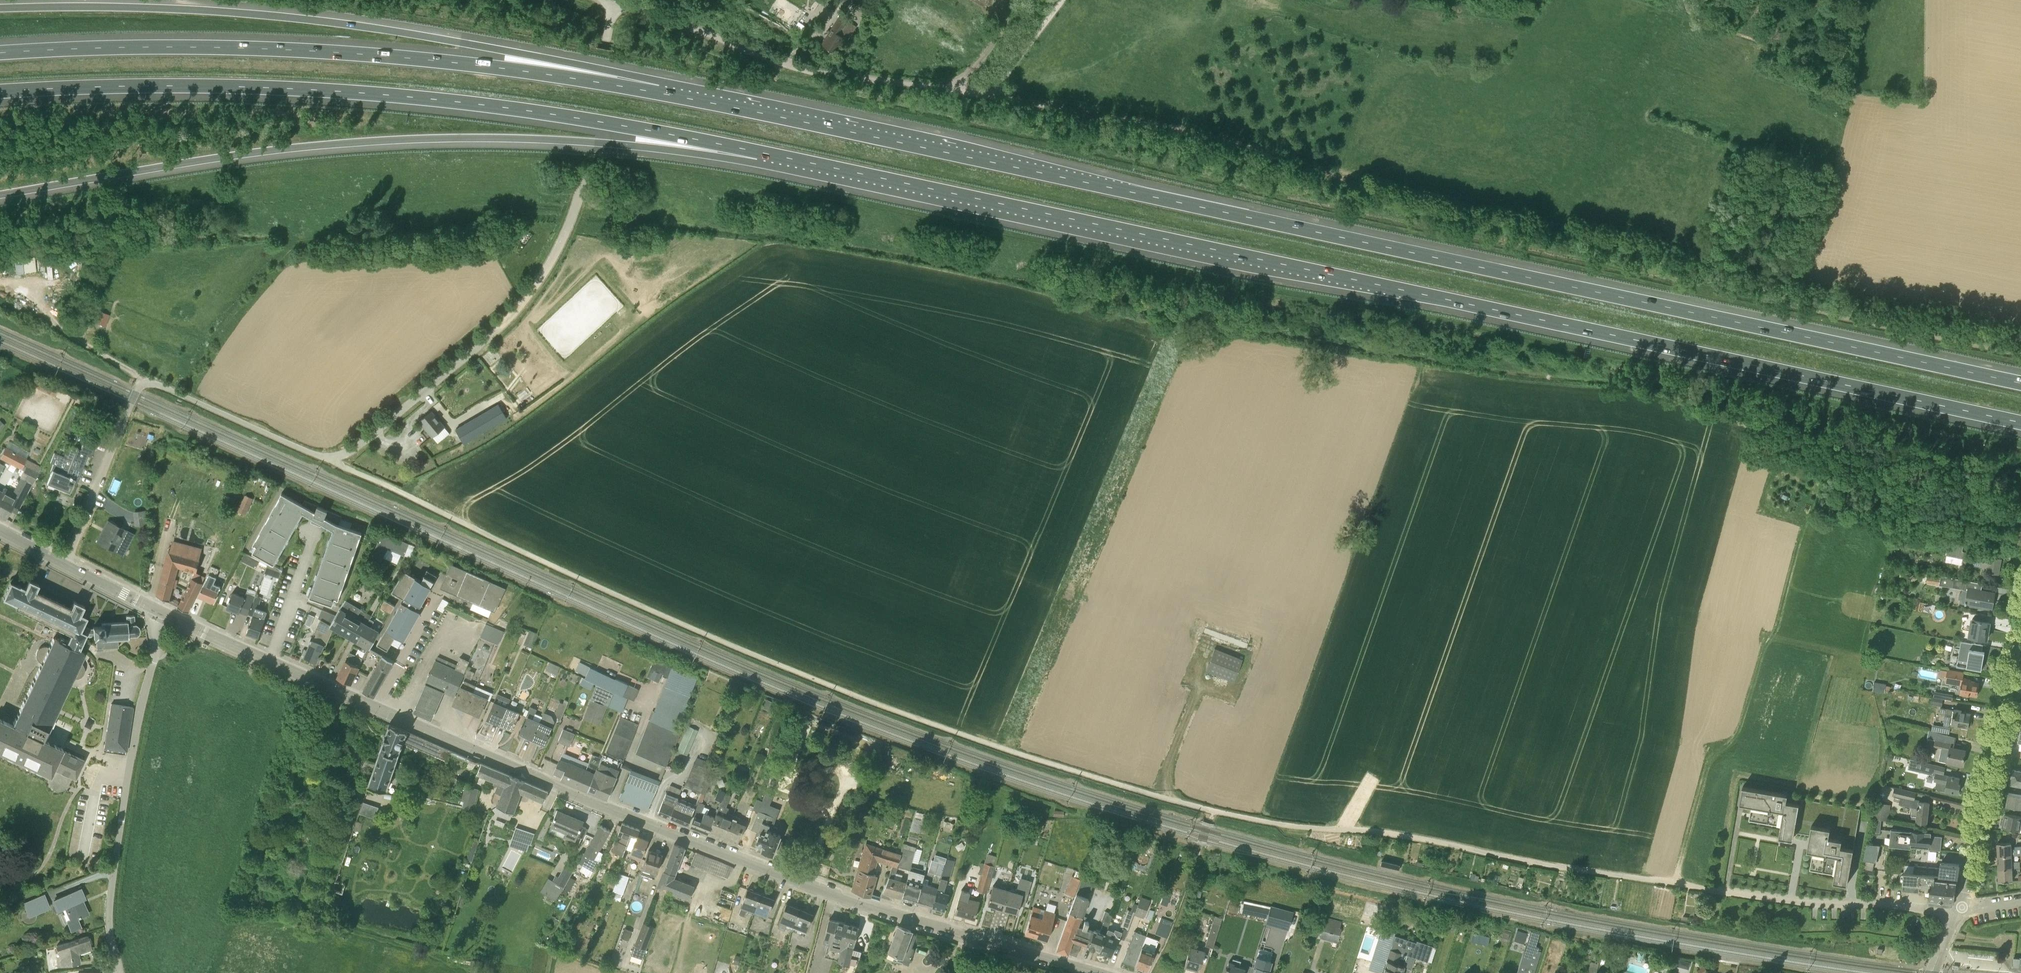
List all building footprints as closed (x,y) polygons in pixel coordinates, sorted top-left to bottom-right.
[(833,52),(843,37),(847,40),(856,25),(848,21),(841,16),(822,45),(833,52)] [(103,326),(108,314),(97,310),(92,321),(103,326)] [(519,395),(526,404),(561,378),(554,369),(519,395)] [(54,388),(36,379),(32,386),(50,395),(54,388)] [(499,404),(455,429),(464,443),(507,418),(499,404)] [(433,437),(444,427),(431,411),(419,421),(433,437)] [(72,413),(66,425),(73,428),(78,416),(72,413)] [(97,443),(85,438),(80,449),(77,448),(72,460),(54,453),(50,462),(53,464),(50,471),(51,472),(47,484),(48,482),(69,491),(68,492),(69,492),(74,481),(77,482),(87,456),(91,457),(97,443)] [(5,447),(0,457),(0,458),(22,470),(19,477),(21,478),(32,484),(41,467),(26,459),(27,458),(5,447)] [(17,496),(24,499),(32,484),(21,478),(13,492),(4,487),(2,491),(0,490),(0,516),(5,519),(17,496)] [(318,506),(315,512),(282,492),(253,544),(256,545),(253,552),(265,559),(274,564),(275,563),(271,561),(275,554),(278,556),(284,545),(281,543),(285,537),(288,539),(294,528),(291,526),(295,519),(298,521),(303,512),(313,518),(311,522),(313,520),(321,524),(320,526),(321,526),(322,523),(333,530),(330,539),(333,540),(331,545),(328,544),(324,556),(327,557),(325,562),(322,561),(318,573),(321,574),(319,579),(316,578),(312,590),(315,591),(313,596),(310,595),(310,596),(332,604),(335,598),(338,599),(362,532),(336,524),(325,517),(327,510),(318,506)] [(246,515),(253,498),(245,495),(238,511),(246,515)] [(148,523),(147,509),(135,510),(135,524),(148,523)] [(126,530),(108,520),(96,542),(116,552),(126,530)] [(410,544),(383,533),(370,558),(380,564),(388,549),(405,556),(410,544)] [(178,567),(197,572),(202,548),(172,540),(169,552),(168,551),(156,595),(169,601),(178,567)] [(1963,563),(1988,568),(1987,572),(1998,574),(1998,573),(2001,559),(1963,552),(1962,551),(1963,544),(1949,542),(1946,555),(1947,555),(1946,561),(1963,564),(1963,563)] [(265,570),(287,570),(245,552),(244,552),(240,561),(263,570),(265,570),(260,582),(260,584),(257,591),(271,597),(271,589),(277,575),(265,570)] [(496,612),(507,588),(451,564),(444,580),(447,581),(444,589),(496,612)] [(214,602),(220,586),(213,583),(216,577),(219,569),(211,566),(207,573),(209,574),(199,595),(208,599),(208,600),(212,602),(212,601),(214,602)] [(404,599),(373,650),(384,656),(396,635),(404,640),(421,612),(413,606),(415,603),(421,606),(432,587),(431,586),(435,581),(425,575),(421,581),(404,571),(392,592),(404,599)] [(188,612),(204,578),(195,573),(178,607),(188,612)] [(1967,581),(1942,576),(1941,576),(1939,585),(1953,587),(1953,585),(1966,588),(1967,581)] [(71,633),(66,644),(71,646),(72,644),(79,648),(81,642),(83,643),(85,639),(83,638),(85,634),(89,636),(93,635),(93,637),(96,637),(97,648),(102,647),(102,648),(118,647),(118,639),(128,638),(128,636),(136,635),(138,633),(139,629),(138,626),(135,624),(134,624),(134,615),(126,615),(126,622),(101,623),(102,626),(93,627),(93,628),(90,628),(85,626),(88,619),(85,617),(85,616),(80,614),(84,605),(73,600),(69,610),(56,604),(57,601),(50,597),(48,600),(34,594),(39,584),(29,579),(24,589),(10,582),(3,598),(16,604),(15,607),(39,618),(38,621),(45,625),(46,622),(71,633)] [(1967,604),(1992,609),(1995,593),(1970,589),(1967,604)] [(248,613),(255,597),(256,594),(250,591),(248,595),(244,594),(243,597),(232,592),(226,608),(239,612),(240,611),(248,614),(248,613)] [(268,610),(257,606),(260,599),(255,597),(248,613),(253,616),(247,633),(258,637),(268,610)] [(369,647),(379,631),(367,624),(372,615),(346,599),(330,625),(334,627),(364,645),(362,650),(366,652),(368,647),(369,647)] [(1970,637),(1987,639),(1990,622),(1973,619),(1970,637)] [(498,644),(504,631),(486,624),(481,636),(498,644)] [(326,646),(332,632),(317,626),(310,641),(310,642),(304,656),(317,662),(319,656),(319,657),(320,655),(324,645),(326,646)] [(529,631),(523,644),(532,648),(537,634),(529,631)] [(66,644),(53,638),(49,647),(48,647),(46,646),(45,646),(43,646),(42,647),(41,647),(39,648),(38,649),(37,651),(37,652),(36,653),(36,655),(36,656),(37,658),(37,659),(38,661),(39,662),(41,663),(13,723),(14,723),(13,726),(0,719),(0,751),(50,775),(53,768),(75,778),(84,760),(62,750),(62,749),(41,739),(46,728),(48,729),(72,677),(73,678),(74,678),(76,678),(77,678),(79,678),(80,677),(81,676),(83,675),(83,674),(84,673),(84,671),(85,670),(84,668),(84,667),(83,665),(83,664),(81,663),(80,662),(79,662),(84,652),(71,646),(66,644)] [(1967,667),(1982,670),(1985,651),(1981,651),(1982,644),(1961,641),(1960,648),(1962,648),(1960,656),(1959,656),(1959,653),(1953,652),(1951,661),(1967,664),(1967,667)] [(1233,681),(1242,659),(1214,648),(1206,670),(1233,681)] [(338,677),(350,683),(362,658),(350,652),(338,677)] [(394,663),(384,656),(363,691),(364,692),(365,691),(373,696),(374,697),(392,665),(394,666),(396,664),(394,663)] [(455,696),(464,676),(467,669),(466,669),(470,661),(460,657),(455,668),(435,660),(425,683),(444,692),(455,696)] [(667,666),(654,660),(649,670),(654,672),(654,670),(664,674),(667,666)] [(560,667),(549,662),(546,670),(556,675),(560,667)] [(585,679),(596,684),(614,692),(622,696),(626,686),(627,684),(591,667),(590,667),(585,679)] [(636,754),(638,754),(666,767),(681,732),(677,731),(697,678),(672,668),(650,721),(649,720),(636,754)] [(474,672),(467,669),(464,676),(471,680),(474,672)] [(1962,685),(1964,672),(1948,670),(1941,669),(1940,678),(1946,679),(1946,683),(1962,685)] [(1970,694),(1977,696),(1979,682),(1971,681),(1971,680),(1964,678),(1961,694),(1970,695),(1970,694)] [(465,709),(476,686),(466,681),(463,687),(461,686),(453,704),(465,709)] [(432,717),(444,692),(425,683),(414,709),(432,717)] [(607,705),(608,706),(614,692),(596,684),(591,699),(590,699),(607,705)] [(465,709),(479,715),(487,699),(490,701),(494,693),(476,686),(465,709)] [(510,699),(497,693),(487,718),(499,724),(507,708),(506,708),(510,699)] [(1930,705),(1943,706),(1944,699),(1931,697),(1930,705)] [(607,705),(590,699),(583,718),(599,724),(607,705)] [(772,712),(776,703),(766,699),(762,707),(772,712)] [(555,714),(562,717),(568,703),(561,700),(555,714)] [(104,747),(126,751),(133,707),(111,704),(104,747)] [(540,722),(539,722),(532,719),(537,709),(530,706),(526,716),(528,717),(524,725),(521,728),(521,730),(522,730),(521,733),(532,738),(540,722)] [(1968,727),(1968,726),(1970,727),(1973,713),(1971,713),(1940,707),(1939,713),(1945,714),(1943,725),(1952,727),(1953,724),(1968,727)] [(519,714),(507,708),(499,724),(512,730),(519,714)] [(544,743),(554,721),(552,715),(543,712),(539,722),(540,722),(532,738),(544,743)] [(619,716),(602,758),(589,790),(608,798),(638,724),(619,716)] [(470,757),(408,731),(389,724),(389,725),(380,750),(398,757),(403,742),(447,760),(450,753),(469,761),(470,757)] [(687,725),(671,764),(677,766),(682,753),(687,755),(698,730),(687,725)] [(575,733),(563,729),(558,742),(569,746),(575,733)] [(1938,760),(1962,765),(1966,750),(1960,749),(1961,745),(1954,743),(1956,736),(1929,730),(1927,739),(1935,741),(1934,746),(1941,748),(1938,760)] [(777,759),(781,749),(771,745),(767,755),(777,759)] [(388,789),(399,758),(398,757),(380,750),(367,784),(388,789)] [(560,758),(554,773),(562,776),(570,756),(563,753),(560,758)] [(592,754),(586,769),(577,765),(575,770),(578,772),(572,783),(589,790),(602,758),(592,754)] [(577,765),(580,759),(570,756),(562,776),(561,779),(572,783),(578,772),(575,770),(577,765)] [(684,785),(701,792),(706,780),(713,764),(697,757),(695,763),(693,763),(684,785)] [(1937,789),(1959,793),(1961,784),(1959,784),(1960,778),(1943,775),(1945,768),(1921,762),(1920,769),(1936,772),(1934,781),(1937,782),(1935,787),(1937,789)] [(548,791),(482,763),(477,774),(505,785),(496,806),(512,812),(521,792),(543,802),(548,791)] [(660,781),(631,769),(619,799),(648,809),(660,781)] [(2010,783),(2020,786),(2020,771),(2013,769),(2013,770),(2011,770),(2010,776),(2012,776),(2011,777),(2010,783)] [(774,789),(778,782),(771,779),(768,786),(774,789)] [(710,782),(706,780),(701,792),(696,805),(694,810),(701,812),(704,804),(702,803),(710,782)] [(669,817),(677,797),(681,790),(670,785),(658,812),(669,817)] [(478,788),(466,786),(461,806),(473,808),(478,788)] [(1848,884),(1861,809),(1788,796),(1788,794),(1743,786),(1740,803),(1752,805),(1750,818),(1781,823),(1779,836),(1793,839),(1794,832),(1810,835),(1807,850),(1813,851),(1810,867),(1835,872),(1833,881),(1848,884)] [(1916,792),(1894,787),(1893,796),(1894,796),(1893,797),(1900,799),(1899,805),(1912,807),(1911,815),(1916,816),(1915,820),(1927,822),(1929,803),(1921,803),(1918,800),(1915,799),(1916,792)] [(719,789),(716,796),(715,799),(721,801),(724,793),(725,792),(719,789)] [(2007,791),(2007,792),(2009,793),(2008,797),(2005,798),(2005,802),(2007,803),(2006,804),(2020,807),(2020,794),(2007,791)] [(710,829),(725,835),(733,815),(727,812),(729,808),(726,807),(731,795),(724,793),(721,801),(722,801),(720,805),(719,804),(714,817),(715,818),(710,829)] [(677,797),(669,817),(688,824),(692,814),(694,810),(696,805),(677,797)] [(362,810),(377,812),(378,804),(363,802),(362,810)] [(1888,820),(1890,804),(1877,802),(1874,818),(1888,820)] [(584,822),(557,810),(551,824),(566,830),(564,835),(576,840),(577,835),(582,837),(586,827),(582,826),(584,822)] [(692,814),(695,816),(691,826),(709,833),(710,829),(715,818),(714,817),(704,813),(701,812),(694,810),(692,814)] [(758,837),(756,842),(763,844),(761,849),(773,854),(775,850),(781,853),(786,841),(779,838),(780,835),(768,830),(773,817),(758,811),(751,829),(759,833),(758,837)] [(2005,812),(2004,819),(2001,820),(2001,823),(2003,825),(2002,826),(2020,829),(2020,826),(2020,815),(2005,812)] [(739,835),(742,836),(748,820),(733,815),(725,835),(737,840),(739,835)] [(623,855),(625,848),(631,833),(637,835),(640,829),(622,822),(618,833),(621,834),(615,852),(623,855)] [(601,825),(584,854),(582,853),(578,862),(592,870),(598,861),(594,859),(610,830),(601,825)] [(1932,835),(1932,832),(1891,829),(1890,845),(1911,847),(1911,843),(1929,844),(1929,849),(1941,850),(1942,836),(1932,835)] [(631,833),(625,848),(633,851),(631,856),(641,860),(648,840),(637,835),(631,833)] [(1147,846),(1150,838),(1143,836),(1141,844),(1147,846)] [(1864,859),(1875,861),(1879,842),(1868,841),(1864,859)] [(1997,843),(1998,856),(2012,856),(2012,855),(2020,855),(2020,846),(2014,846),(2015,849),(2011,849),(2011,842),(1997,843)] [(657,888),(688,899),(694,885),(673,877),(685,848),(674,843),(657,888)] [(893,881),(896,872),(898,866),(902,854),(900,853),(866,843),(852,890),(870,896),(869,896),(870,897),(870,896),(871,897),(871,896),(876,874),(872,873),(876,861),(893,866),(887,879),(893,881)] [(902,854),(898,866),(910,870),(912,861),(916,849),(916,847),(904,843),(900,853),(902,854)] [(922,851),(916,849),(912,861),(918,863),(922,851)] [(655,878),(657,872),(663,854),(649,850),(643,867),(640,874),(655,878)] [(697,852),(696,851),(695,852),(695,853),(692,862),(728,876),(733,868),(734,868),(734,867),(733,866),(717,860),(697,852)] [(937,853),(935,859),(944,862),(946,856),(937,853)] [(979,874),(975,889),(988,893),(997,856),(987,853),(984,863),(981,862),(978,874),(979,874)] [(2012,861),(2012,856),(1998,856),(1998,869),(2012,868),(2020,867),(2020,861),(2012,861)] [(949,879),(955,861),(946,858),(945,863),(946,864),(939,886),(933,906),(944,909),(949,893),(944,892),(947,879),(949,879)] [(931,885),(923,883),(917,901),(933,906),(939,886),(946,864),(945,863),(931,860),(928,871),(934,873),(931,885)] [(1397,872),(1399,865),(1381,861),(1380,868),(1397,872)] [(1935,876),(1957,878),(1959,864),(1939,861),(1939,868),(1905,864),(1904,872),(1935,876)] [(553,880),(564,887),(569,877),(573,872),(564,867),(558,877),(556,875),(553,880)] [(2012,868),(1998,869),(1999,881),(2012,881),(2012,868)] [(917,901),(923,883),(922,883),(924,873),(910,869),(907,878),(908,879),(907,881),(907,883),(903,897),(917,901)] [(1875,870),(1861,869),(1861,876),(1874,878),(1875,870)] [(893,881),(887,879),(883,891),(903,897),(907,883),(907,881),(902,880),(904,874),(896,872),(893,881)] [(1930,880),(1935,880),(1935,876),(1904,872),(1904,874),(1902,874),(1901,876),(1901,880),(1902,881),(1903,881),(1903,884),(1930,886),(1930,880)] [(618,876),(614,887),(610,896),(621,900),(629,877),(619,873),(618,876)] [(617,876),(612,874),(608,885),(613,887),(617,876)] [(1080,879),(1072,875),(1065,893),(1073,896),(1080,879)] [(569,877),(564,887),(571,890),(576,881),(569,877)] [(1021,901),(1026,902),(1032,881),(1020,877),(1016,891),(1009,889),(1003,908),(1017,912),(1021,901)] [(1076,893),(1056,948),(1076,955),(1081,942),(1088,944),(1088,945),(1093,932),(1086,929),(1088,921),(1084,920),(1082,926),(1079,925),(1088,897),(1093,883),(1081,879),(1076,893)] [(1930,888),(1929,898),(1955,901),(1957,882),(1935,880),(1930,880),(1930,887),(1930,888)] [(1003,908),(1009,889),(994,885),(988,904),(1003,908)] [(52,897),(64,893),(62,888),(51,891),(52,897)] [(66,920),(70,930),(80,926),(76,918),(79,917),(79,918),(81,917),(80,916),(88,913),(84,905),(82,905),(80,900),(84,898),(81,889),(54,900),(57,909),(64,906),(69,919),(66,920)] [(731,910),(737,894),(722,889),(719,897),(720,897),(718,905),(731,910)] [(747,908),(753,911),(760,893),(747,889),(738,912),(744,915),(747,908)] [(954,912),(974,918),(980,900),(974,899),(975,896),(969,894),(970,892),(961,890),(954,912)] [(753,911),(767,916),(774,898),(760,893),(753,911)] [(44,895),(24,902),(27,909),(33,906),(36,912),(49,907),(44,895)] [(1141,896),(1138,903),(1134,914),(1144,918),(1150,899),(1141,896)] [(1107,928),(1099,950),(1111,954),(1114,947),(1116,948),(1120,938),(1124,940),(1134,914),(1138,903),(1133,901),(1130,910),(1127,909),(1119,929),(1115,928),(1114,930),(1107,928)] [(1244,901),(1243,911),(1267,916),(1268,905),(1244,901)] [(785,929),(787,923),(793,925),(799,908),(786,903),(778,926),(785,929)] [(1025,933),(1047,940),(1055,913),(1033,906),(1025,933)] [(1288,929),(1293,912),(1271,906),(1266,923),(1288,929)] [(813,913),(799,908),(793,925),(806,930),(813,913)] [(1150,909),(1146,918),(1151,920),(1154,911),(1150,909)] [(1103,922),(1101,926),(1107,928),(1113,914),(1105,911),(1101,920),(1103,922)] [(1222,918),(1214,915),(1205,945),(1212,948),(1222,918)] [(828,943),(824,956),(837,960),(846,923),(837,920),(837,921),(829,919),(823,941),(828,943)] [(1167,934),(1170,921),(1163,919),(1160,932),(1167,934)] [(1326,919),(1322,931),(1340,936),(1342,928),(1340,928),(1341,923),(1326,919)] [(654,927),(642,923),(634,945),(645,949),(654,927)] [(846,923),(837,960),(855,965),(855,964),(858,964),(861,952),(851,950),(854,943),(859,926),(846,923)] [(889,950),(898,953),(896,959),(909,964),(911,957),(914,949),(913,947),(912,946),(916,934),(910,932),(911,930),(898,925),(889,950)] [(1107,928),(1101,926),(1099,932),(1093,930),(1093,932),(1088,945),(1089,946),(1088,948),(1093,950),(1094,948),(1095,948),(1099,950),(1107,928)] [(629,941),(632,930),(624,928),(621,938),(629,941)] [(1503,929),(1500,939),(1507,941),(1509,934),(1507,933),(1508,930),(1503,929)] [(1385,962),(1394,935),(1395,932),(1381,930),(1372,958),(1385,962)] [(1134,931),(1122,961),(1135,966),(1147,936),(1134,931)] [(1537,936),(1529,933),(1516,972),(1533,972),(1540,951),(1541,949),(1538,948),(1538,947),(1534,946),(1537,936)] [(1394,935),(1385,962),(1381,972),(1402,972),(1403,971),(1407,972),(1409,972),(1410,968),(1411,969),(1415,957),(1427,961),(1432,946),(1417,940),(1416,942),(1394,935)] [(91,946),(87,936),(56,945),(59,958),(60,965),(79,962),(78,950),(91,946)] [(1135,966),(1146,970),(1147,970),(1158,940),(1147,936),(1135,966)] [(1257,954),(1271,958),(1274,947),(1260,944),(1257,954)] [(1190,947),(1184,965),(1197,969),(1198,965),(1200,965),(1204,952),(1190,947)] [(1641,963),(1644,953),(1639,951),(1636,961),(1641,963)] [(1227,969),(1226,968),(1225,970),(1227,971),(1226,972),(1244,972),(1245,968),(1237,965),(1239,958),(1233,956),(1232,961),(1230,960),(1227,969)] [(1269,969),(1268,969),(1271,960),(1257,956),(1254,966),(1257,967),(1255,972),(1268,972),(1269,969)] [(1680,957),(1678,964),(1690,968),(1692,961),(1680,957)] [(2013,958),(2013,966),(2020,967),(2020,968),(2020,958),(2013,958)] [(483,961),(472,960),(471,972),(481,972),(483,961)] [(1598,970),(1600,963),(1592,961),(1590,968),(1598,970)] [(1628,972),(1634,972),(1646,972),(1647,966),(1629,963),(1628,972)] [(1688,972),(1689,968),(1678,965),(1676,970),(1688,972)]
